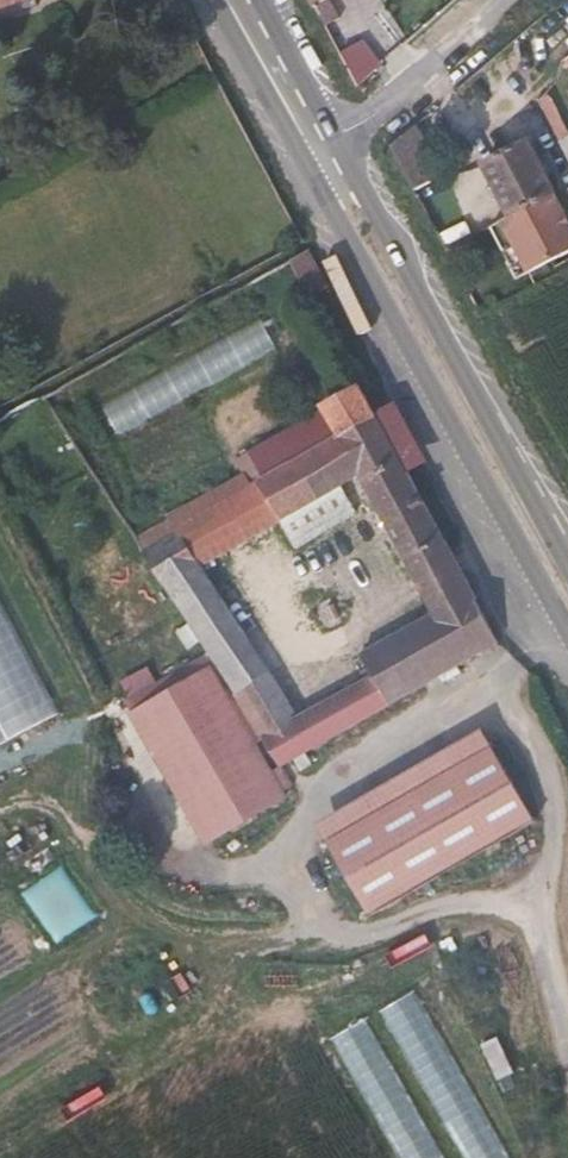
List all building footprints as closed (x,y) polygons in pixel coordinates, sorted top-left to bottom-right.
[(25,2),(27,7),(38,4),(37,0),(0,0),(0,9),(25,2)] [(343,61),(353,55),(340,31),(344,28),(329,0),(330,0),(310,0),(343,61)] [(376,46),(389,62),(404,49),(392,33),(376,46)] [(350,74),(358,88),(376,73),(368,63),(350,74)] [(423,172),(436,161),(418,127),(392,149),(410,183),(423,172)] [(487,166),(513,217),(555,196),(529,145),(487,166)] [(410,183),(417,196),(431,189),(423,172),(410,183)] [(500,230),(523,282),(567,262),(567,206),(566,201),(500,230)] [(312,298),(330,290),(310,252),(292,261),(312,298)] [(209,659),(213,666),(283,774),(410,697),(499,645),(409,477),(376,417),(361,388),(325,410),(328,414),(252,457),(266,482),(254,489),(247,476),(170,521),(179,537),(143,557),(209,659)] [(409,477),(425,468),(393,408),(376,417),(409,477)] [(252,457),(240,465),(247,476),(254,489),(266,482),(252,457)] [(325,612),(331,624),(342,619),(335,607),(325,612)] [(283,774),(213,666),(129,715),(206,846),(295,794),(283,774)] [(318,829),(328,845),(493,748),(484,732),(318,829)] [(328,845),(376,919),(538,825),(493,748),(328,845)]
